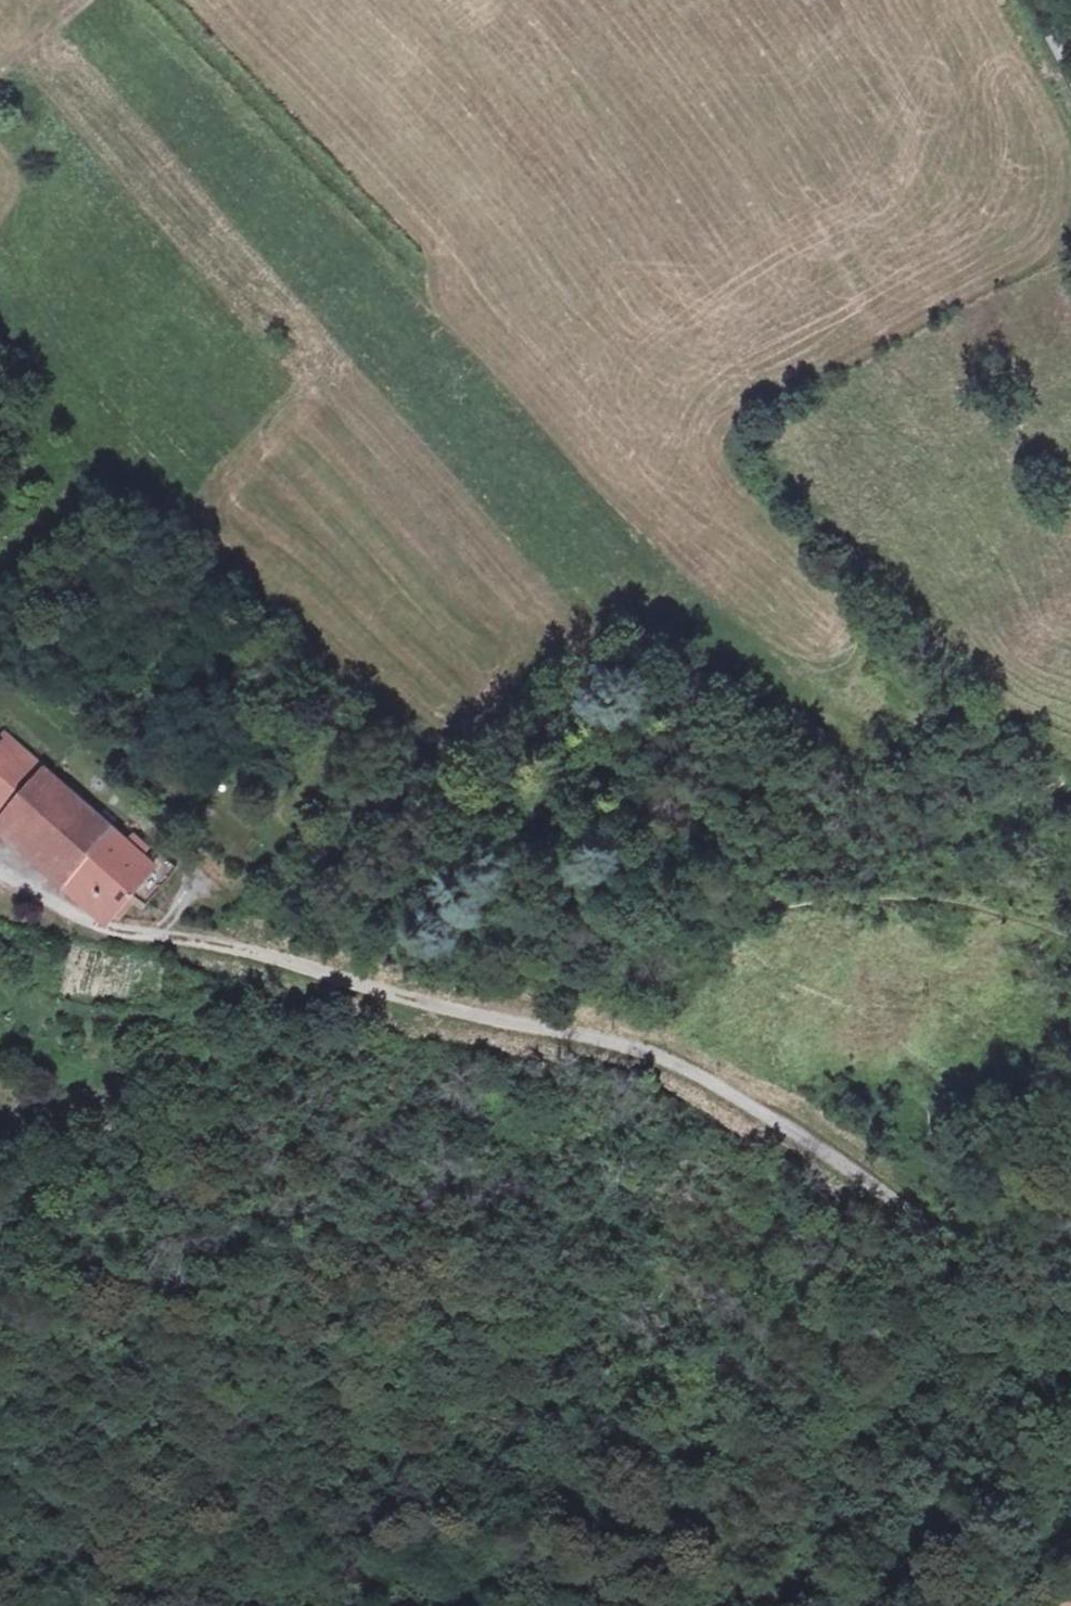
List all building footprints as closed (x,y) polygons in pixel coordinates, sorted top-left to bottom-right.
[(57,780),(9,739),(0,748),(0,816),(16,829),(57,780)] [(57,780),(16,829),(125,918),(140,899),(154,910),(168,893),(154,882),(164,869),(145,853),(150,848),(141,840),(136,846),(57,780)]
